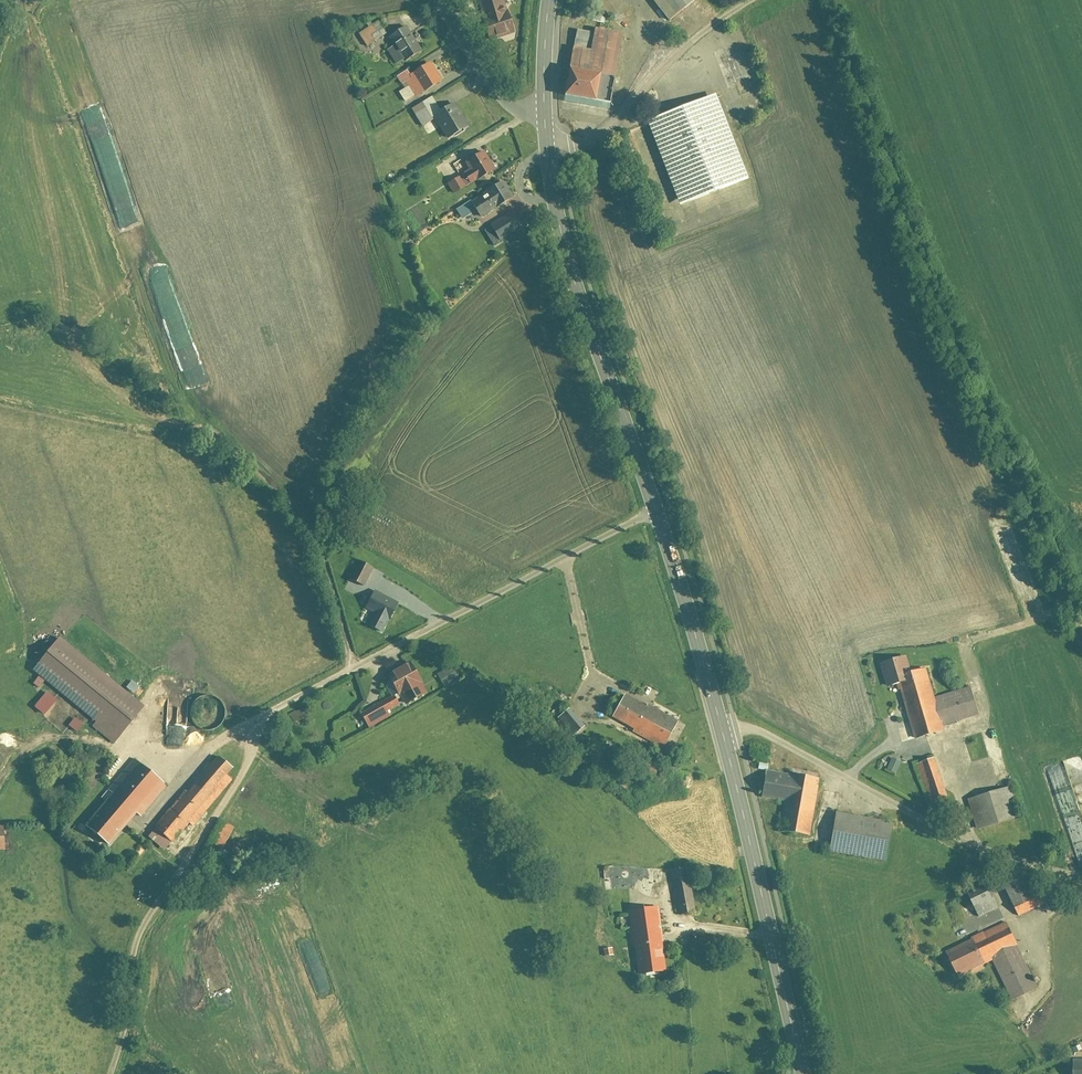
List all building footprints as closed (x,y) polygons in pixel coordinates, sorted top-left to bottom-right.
[(480,4),(491,41),(518,33),(508,0),(492,0),(480,4)] [(667,20),(694,0),(652,0),(667,20)] [(381,20),(373,25),(369,20),(358,27),(362,33),(359,35),(367,47),(383,37),(380,32),(386,28),(381,20)] [(758,30),(762,38),(771,35),(767,26),(758,30)] [(391,39),(396,47),(387,53),(396,66),(405,60),(406,62),(423,50),(408,28),(391,39)] [(604,75),(620,77),(627,33),(600,29),(596,51),(577,48),(568,102),(611,109),(613,102),(600,100),(604,75)] [(427,68),(412,78),(408,72),(398,78),(403,86),(408,83),(411,87),(400,95),(406,105),(418,97),(419,99),(439,86),(427,68)] [(650,123),(683,208),(750,181),(717,97),(650,123)] [(458,103),(442,112),(434,99),(414,112),(423,127),(436,119),(449,140),(472,126),(458,103)] [(484,154),(467,164),(471,171),(448,186),(454,195),(477,180),(479,182),(495,171),(484,154)] [(461,161),(452,167),(457,174),(466,168),(461,161)] [(464,221),(478,212),(483,219),(513,199),(502,182),(473,202),(473,201),(458,211),(464,221)] [(512,214),(485,232),(495,247),(522,230),(512,214)] [(350,580),(365,587),(374,568),(359,561),(350,580)] [(376,614),(370,626),(384,634),(401,605),(378,591),(367,609),(376,614)] [(97,722),(93,727),(115,745),(147,705),(64,638),(36,672),(97,722)] [(885,689),(899,686),(915,739),(943,731),(940,724),(978,713),(971,688),(932,700),(924,673),(911,677),(905,659),(879,667),(885,689)] [(361,710),(372,728),(392,717),(389,712),(405,703),(408,707),(432,693),(414,662),(389,677),(398,692),(383,701),(382,698),(361,710)] [(630,691),(613,719),(662,748),(679,720),(630,691)] [(190,714),(192,723),(201,731),(213,732),(224,725),(228,714),(225,704),(220,699),(210,695),(199,698),(193,704),(190,714)] [(967,743),(973,761),(986,757),(980,739),(967,743)] [(883,770),(894,775),(899,762),(888,758),(883,770)] [(112,848),(140,815),(144,819),(170,789),(166,786),(166,785),(139,762),(138,763),(134,759),(102,797),(106,800),(84,825),(112,848)] [(167,851),(176,841),(179,844),(233,781),(228,777),(235,769),(223,759),(216,766),(210,761),(156,824),(160,827),(151,838),(167,851)] [(917,765),(932,815),(948,810),(933,761),(917,765)] [(782,800),(776,832),(810,838),(821,781),(768,770),(763,796),(782,800)] [(967,802),(976,832),(1021,819),(1012,788),(967,802)] [(838,815),(831,852),(886,863),(894,826),(838,815)] [(673,870),(680,914),(696,912),(690,868),(673,870)] [(1012,901),(1019,918),(1062,899),(1055,883),(1042,888),(1037,878),(1020,872),(1004,880),(1014,900),(1012,901)] [(968,890),(978,917),(1000,908),(989,882),(968,890)] [(630,912),(638,974),(664,971),(656,908),(630,912)] [(1010,1000),(1039,987),(1008,922),(945,952),(957,978),(992,962),(1010,1000)] [(604,950),(604,959),(613,959),(614,950),(604,950)] [(1072,1057),(1073,1073),(1081,1073),(1081,1057),(1072,1057)]
